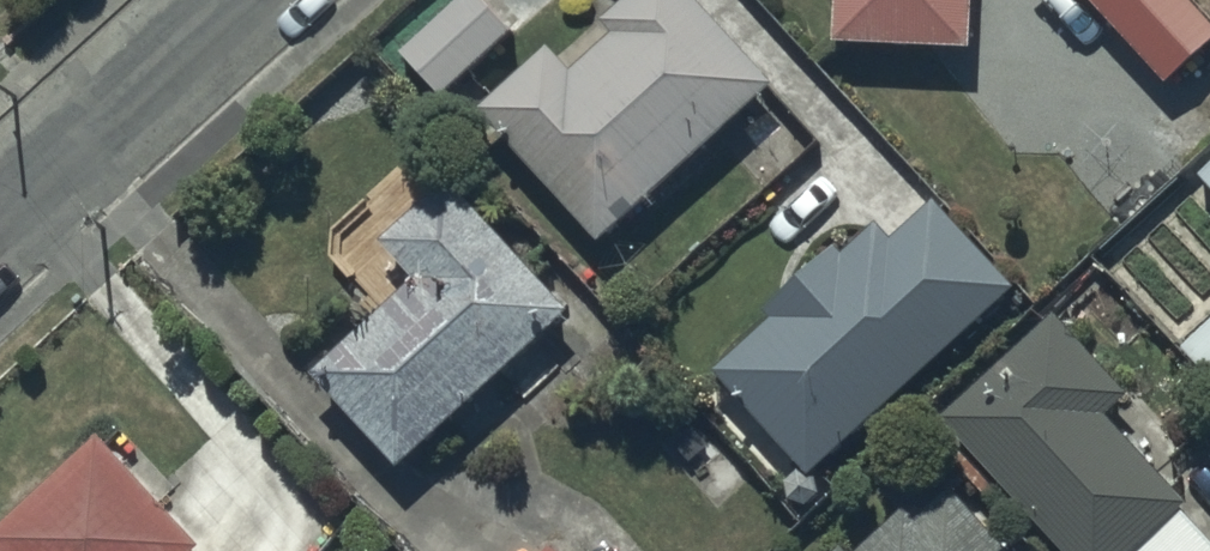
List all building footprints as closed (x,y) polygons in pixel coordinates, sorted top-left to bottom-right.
[(493,0),(448,0),(402,43),(444,87),(514,22),(493,0)] [(705,0),(612,0),(602,9),(613,22),(571,61),(548,36),(480,100),(602,230),(772,71),(705,0)] [(835,29),(970,35),(971,0),(836,0),(835,29)] [(1179,0),(1076,0),(1171,102),(1209,66),(1209,33),(1179,0)] [(571,295),(450,166),(381,230),(418,270),(317,364),(402,454),(571,295)] [(1199,191),(1209,204),(1209,182),(1199,191)] [(1013,274),(934,191),(890,232),(873,215),(840,246),(828,234),(763,296),(774,307),(715,362),(811,464),(1013,274)] [(944,407),(1075,550),(1209,550),(1209,533),(1178,499),(1188,489),(1106,403),(1129,382),(1054,303),(944,407)] [(1181,343),(1209,373),(1209,316),(1181,343)] [(98,422),(0,516),(0,536),(13,550),(202,550),(191,539),(199,532),(98,422)] [(829,550),(1015,550),(947,478),(914,509),(904,499),(851,548),(842,539),(829,550)] [(538,550),(565,550),(553,538),(538,550)]
